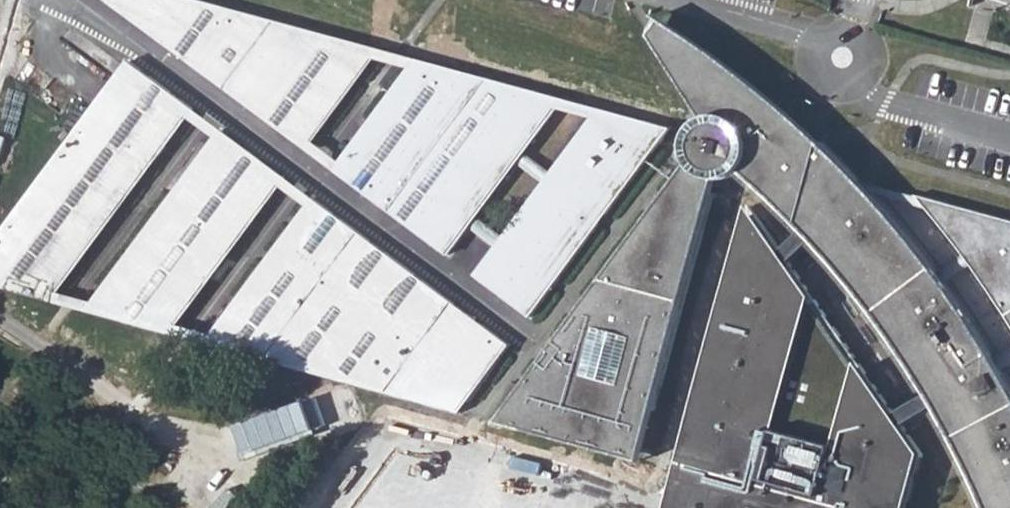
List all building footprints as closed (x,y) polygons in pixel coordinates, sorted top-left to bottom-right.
[(305,149),(310,142),(372,57),(377,50),(192,0),(106,0),(305,149)] [(1000,370),(995,361),(978,333),(966,315),(947,289),(941,281),(921,255),(901,232),(882,209),(861,187),(835,161),(810,137),(783,113),(762,94),(740,76),(717,59),(695,43),(671,28),(647,14),(637,26),(705,120),(699,127),(696,134),(693,142),(692,151),(693,159),(499,424),(640,462),(642,454),(717,180),(724,180),(732,179),(740,176),(747,172),(766,190),(784,210),(802,229),(825,256),(848,283),(870,311),(889,335),(907,361),(924,387),(938,409),(951,432),(963,455),(975,476),(984,497),(989,507),(1009,507),(1009,388),(1000,370)] [(372,57),(407,67),(413,59),(377,50),(372,57)] [(561,99),(413,59),(407,67),(338,162),(333,170),(445,254),(467,225),(473,216),(515,161),(521,153),(555,107),(561,99)] [(26,295),(50,301),(56,293),(186,116),(191,109),(128,62),(0,236),(0,274),(26,295)] [(555,107),(591,117),(597,109),(561,99),(555,107)] [(186,116),(215,137),(220,130),(191,109),(186,116)] [(669,128),(597,109),(591,117),(549,175),(543,183),(502,238),(496,246),(475,275),(530,316),(669,128)] [(88,312),(170,333),(176,325),(278,184),(283,177),(220,130),(215,137),(94,304),(88,312)] [(305,149),(333,170),(338,162),(310,142),(305,149)] [(515,161),(543,183),(549,175),(521,153),(515,161)] [(278,184),(307,206),(312,199),(283,177),(278,184)] [(509,345),(312,199),(307,206),(212,336),(207,344),(459,412),(509,345)] [(919,201),(919,204),(936,224),(965,262),(972,271),(993,300),(1009,328),(1009,224),(919,201)] [(664,507),(910,507),(926,452),(745,204),(664,507)] [(467,225),(496,246),(502,238),(473,216),(467,225)] [(941,281),(947,289),(972,271),(965,262),(941,281)] [(26,295),(0,274),(0,288),(26,295)] [(50,301),(88,312),(94,304),(56,293),(50,301)] [(170,333),(207,344),(212,336),(176,325),(170,333)] [(1000,370),(1009,364),(1009,351),(995,361),(1000,370)]
